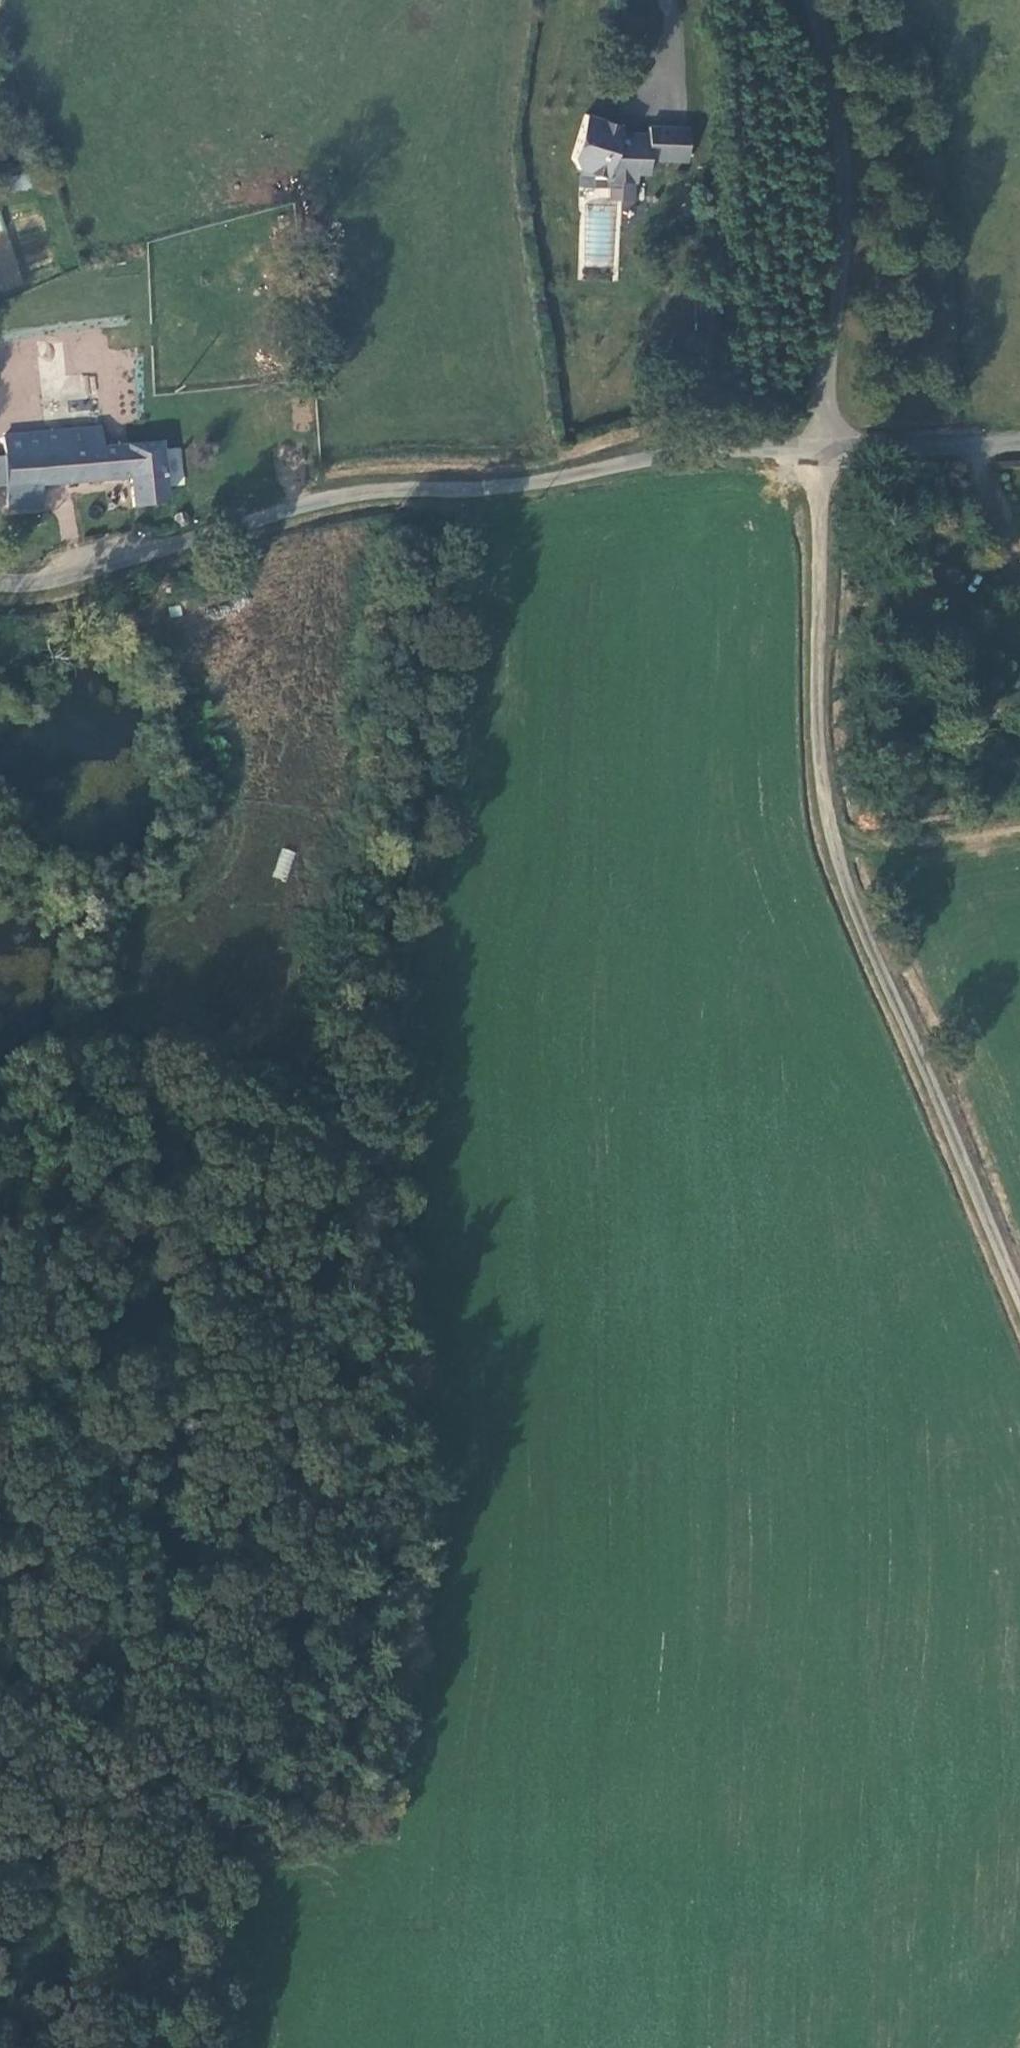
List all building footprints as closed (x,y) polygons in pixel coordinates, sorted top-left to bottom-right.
[(644,133),(625,133),(625,135),(616,135),(617,125),(581,114),(568,158),(574,168),(602,177),(602,180),(633,181),(633,172),(644,172),(644,158),(666,159),(667,127),(644,126),(644,133)] [(685,128),(667,127),(666,159),(683,160),(685,128)] [(21,286),(2,209),(0,209),(0,291),(21,286)] [(161,444),(102,447),(101,431),(0,435),(1,454),(0,454),(0,488),(12,487),(38,486),(136,481),(138,502),(164,501),(161,444)] [(40,502),(38,486),(12,487),(13,503),(40,502)] [(184,525),(188,517),(178,511),(175,522),(184,525)] [(280,847),(272,877),(287,881),(295,851),(280,847)]
